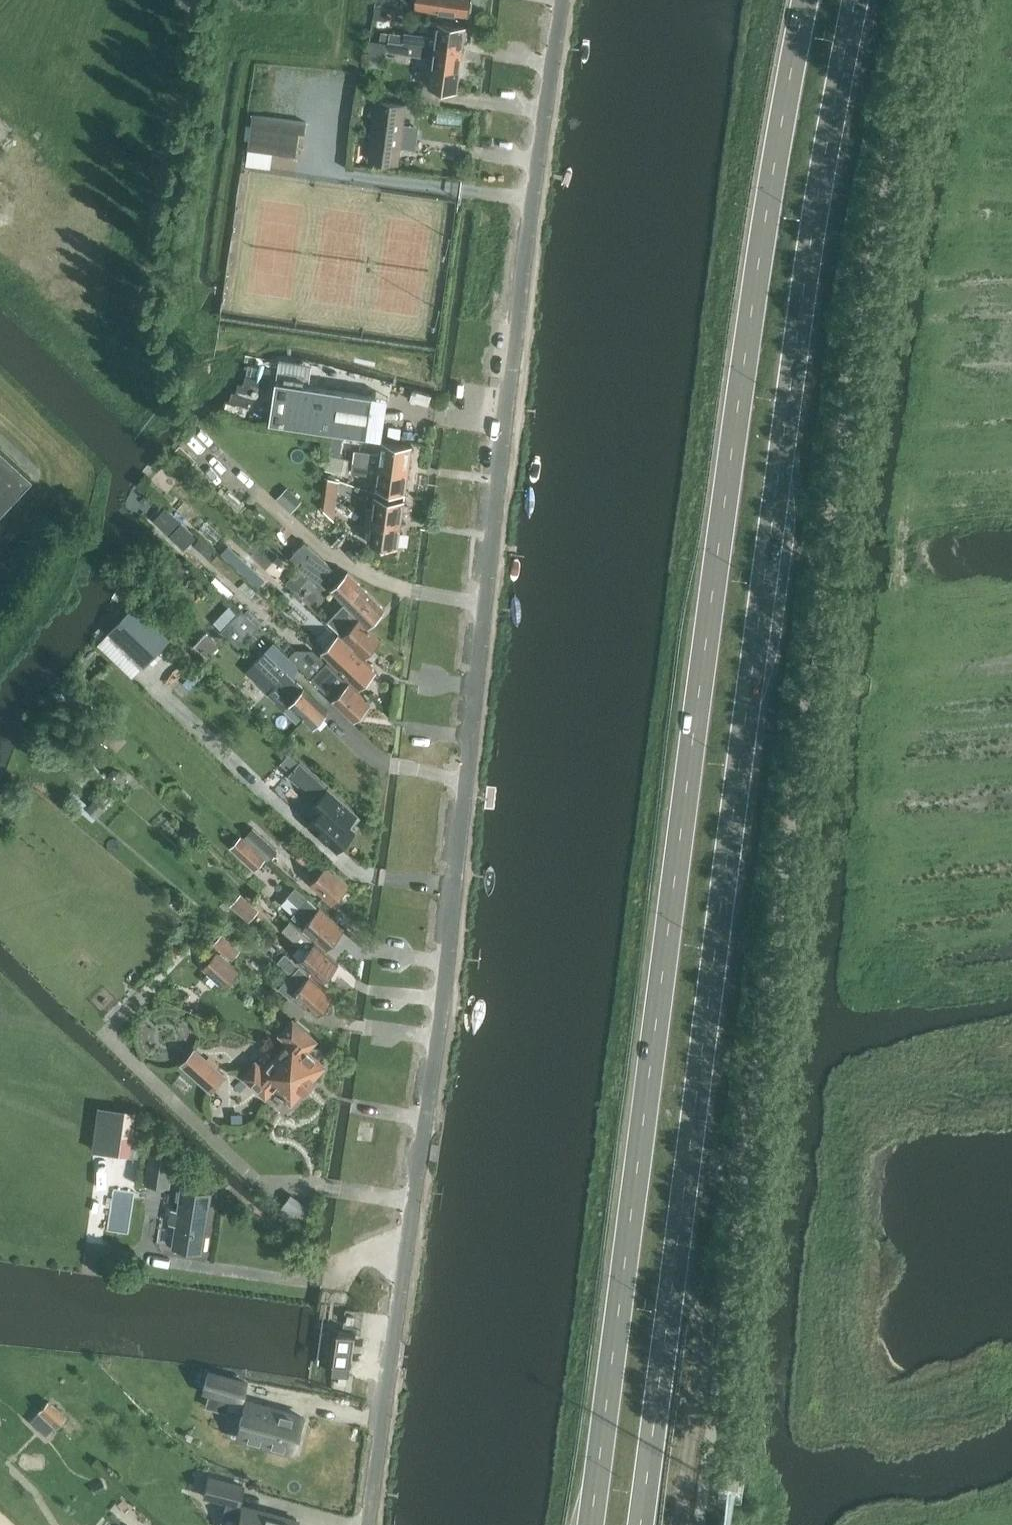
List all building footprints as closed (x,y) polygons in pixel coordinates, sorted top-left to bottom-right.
[(376,8),(388,9),(389,1),(388,0),(377,0),(376,8)] [(438,10),(468,14),(470,0),(417,0),(416,7),(438,10)] [(375,9),(373,20),(387,22),(388,10),(375,9)] [(405,32),(404,43),(462,51),(466,26),(438,22),(436,36),(405,32)] [(462,51),(404,43),(389,41),(388,51),(433,58),(429,87),(457,90),(458,80),(462,51)] [(369,160),(398,163),(406,103),(377,99),(369,160)] [(248,149),(296,156),(300,133),(305,134),(307,122),(253,115),(248,149)] [(313,385),(277,380),(270,420),(308,426),(366,435),(372,394),(313,385)] [(355,450),(353,460),(363,463),(409,469),(412,446),(382,442),(381,453),(355,450)] [(30,475),(0,447),(0,508),(30,475)] [(330,454),(326,469),(349,475),(352,459),(341,457),(330,454)] [(363,463),(353,460),(352,472),(378,476),(376,488),(405,492),(409,469),(363,463)] [(326,476),(323,493),(336,500),(339,480),(326,476)] [(290,489),(279,500),(291,511),(302,500),(290,489)] [(336,500),(323,493),(321,507),(334,520),(336,500)] [(367,508),(365,518),(401,523),(404,500),(375,496),(373,509),(367,508)] [(181,499),(170,511),(190,528),(201,516),(181,499)] [(164,507),(153,518),(168,533),(179,521),(164,507)] [(401,523),(365,518),(364,528),(370,529),(368,542),(398,546),(401,523)] [(180,523),(169,534),(184,548),(195,537),(180,523)] [(336,533),(329,541),(334,546),(341,538),(336,533)] [(199,538),(192,546),(207,559),(214,551),(199,538)] [(303,542),(290,557),(318,583),(332,567),(304,542),(303,543),(303,542)] [(236,551),(228,559),(258,588),(267,579),(236,551)] [(298,567),(286,580),(296,590),(308,577),(298,567)] [(345,603),(368,625),(376,618),(377,619),(384,613),(382,611),(385,609),(348,571),(331,588),(345,603)] [(368,625),(359,617),(343,604),(328,620),(343,634),(365,655),(381,638),(368,625)] [(123,643),(144,663),(145,662),(167,639),(151,624),(134,608),(111,632),(123,643)] [(248,609),(244,613),(251,619),(255,616),(248,609)] [(222,631),(239,647),(258,626),(241,610),(222,631)] [(251,619),(259,626),(262,622),(255,616),(251,619)] [(194,645),(207,657),(218,646),(205,633),(194,645)] [(273,642),(265,650),(289,674),(298,665),(273,642)] [(320,650),(338,666),(359,687),(376,670),(354,649),(345,659),(327,643),(320,650)] [(313,649),(298,665),(314,680),(319,674),(329,664),(313,649)] [(259,683),(268,693),(284,708),(290,703),(313,725),(327,710),(289,674),(265,650),(254,662),(248,668),(261,681),(259,683)] [(329,664),(319,674),(314,680),(355,719),(371,703),(330,663),(329,664)] [(291,753),(283,762),(292,770),(300,761),(291,753)] [(112,768),(107,774),(109,780),(116,782),(121,777),(119,770),(112,768)] [(87,769),(77,780),(83,785),(92,774),(87,769)] [(89,804),(86,807),(96,817),(114,797),(104,788),(89,804)] [(309,824),(337,849),(355,829),(348,823),(357,814),(329,788),(312,807),(319,813),(309,824)] [(243,838),(268,859),(276,850),(251,829),(243,838)] [(238,851),(255,868),(265,858),(247,842),(238,851)] [(297,858),(317,875),(311,883),(333,903),(349,885),(307,847),(297,858)] [(292,916),(303,926),(327,947),(343,929),(300,891),(295,887),(287,896),(300,907),(292,916)] [(229,904),(248,922),(260,910),(241,892),(229,904)] [(283,929),(307,950),(299,959),(322,981),(338,963),(315,942),(291,920),(283,929)] [(222,934),(214,943),(232,959),(240,949),(222,934)] [(240,971),(217,951),(202,967),(207,972),(203,977),(215,989),(220,983),(225,988),(240,971)] [(284,983),(283,986),(283,987),(284,991),(291,997),(294,993),(318,1013),(333,995),(285,953),(278,961),(292,973),(284,983)] [(290,1042),(278,1056),(311,1085),(317,1079),(314,1077),(324,1065),(308,1050),(317,1039),(294,1019),(280,1034),(290,1042)] [(181,1063),(212,1091),(226,1074),(196,1047),(181,1063)] [(311,1085),(278,1056),(266,1069),(257,1061),(243,1076),(267,1097),(276,1086),(292,1101),(303,1089),(306,1091),(311,1085)] [(115,1108),(108,1153),(130,1156),(134,1128),(136,1111),(115,1108)] [(134,1128),(130,1156),(142,1157),(146,1130),(134,1128)] [(430,1160),(437,1161),(439,1145),(432,1144),(430,1160)] [(146,1183),(170,1186),(175,1154),(151,1151),(146,1183)] [(132,1231),(136,1189),(115,1187),(110,1229),(132,1231)] [(170,1223),(176,1224),(173,1246),(203,1251),(212,1192),(182,1187),(179,1209),(172,1208),(170,1223)] [(332,1373),(350,1375),(351,1365),(352,1365),(352,1363),(351,1363),(355,1335),(356,1335),(356,1334),(337,1331),(333,1362),(334,1362),(332,1373)] [(202,1390),(207,1392),(204,1405),(226,1411),(230,1398),(239,1401),(245,1382),(208,1372),(202,1390)] [(39,1411),(55,1426),(65,1416),(49,1401),(39,1411)] [(236,1436),(291,1451),(300,1416),(246,1401),(236,1436)] [(38,1411),(30,1420),(46,1435),(54,1426),(38,1411)] [(741,1467),(729,1465),(726,1486),(738,1487),(741,1467)] [(203,1496),(237,1505),(242,1486),(208,1477),(203,1496)] [(101,1479),(90,1485),(94,1493),(105,1487),(101,1479)] [(297,1520),(242,1505),(237,1524),(295,1524),(297,1520)]
